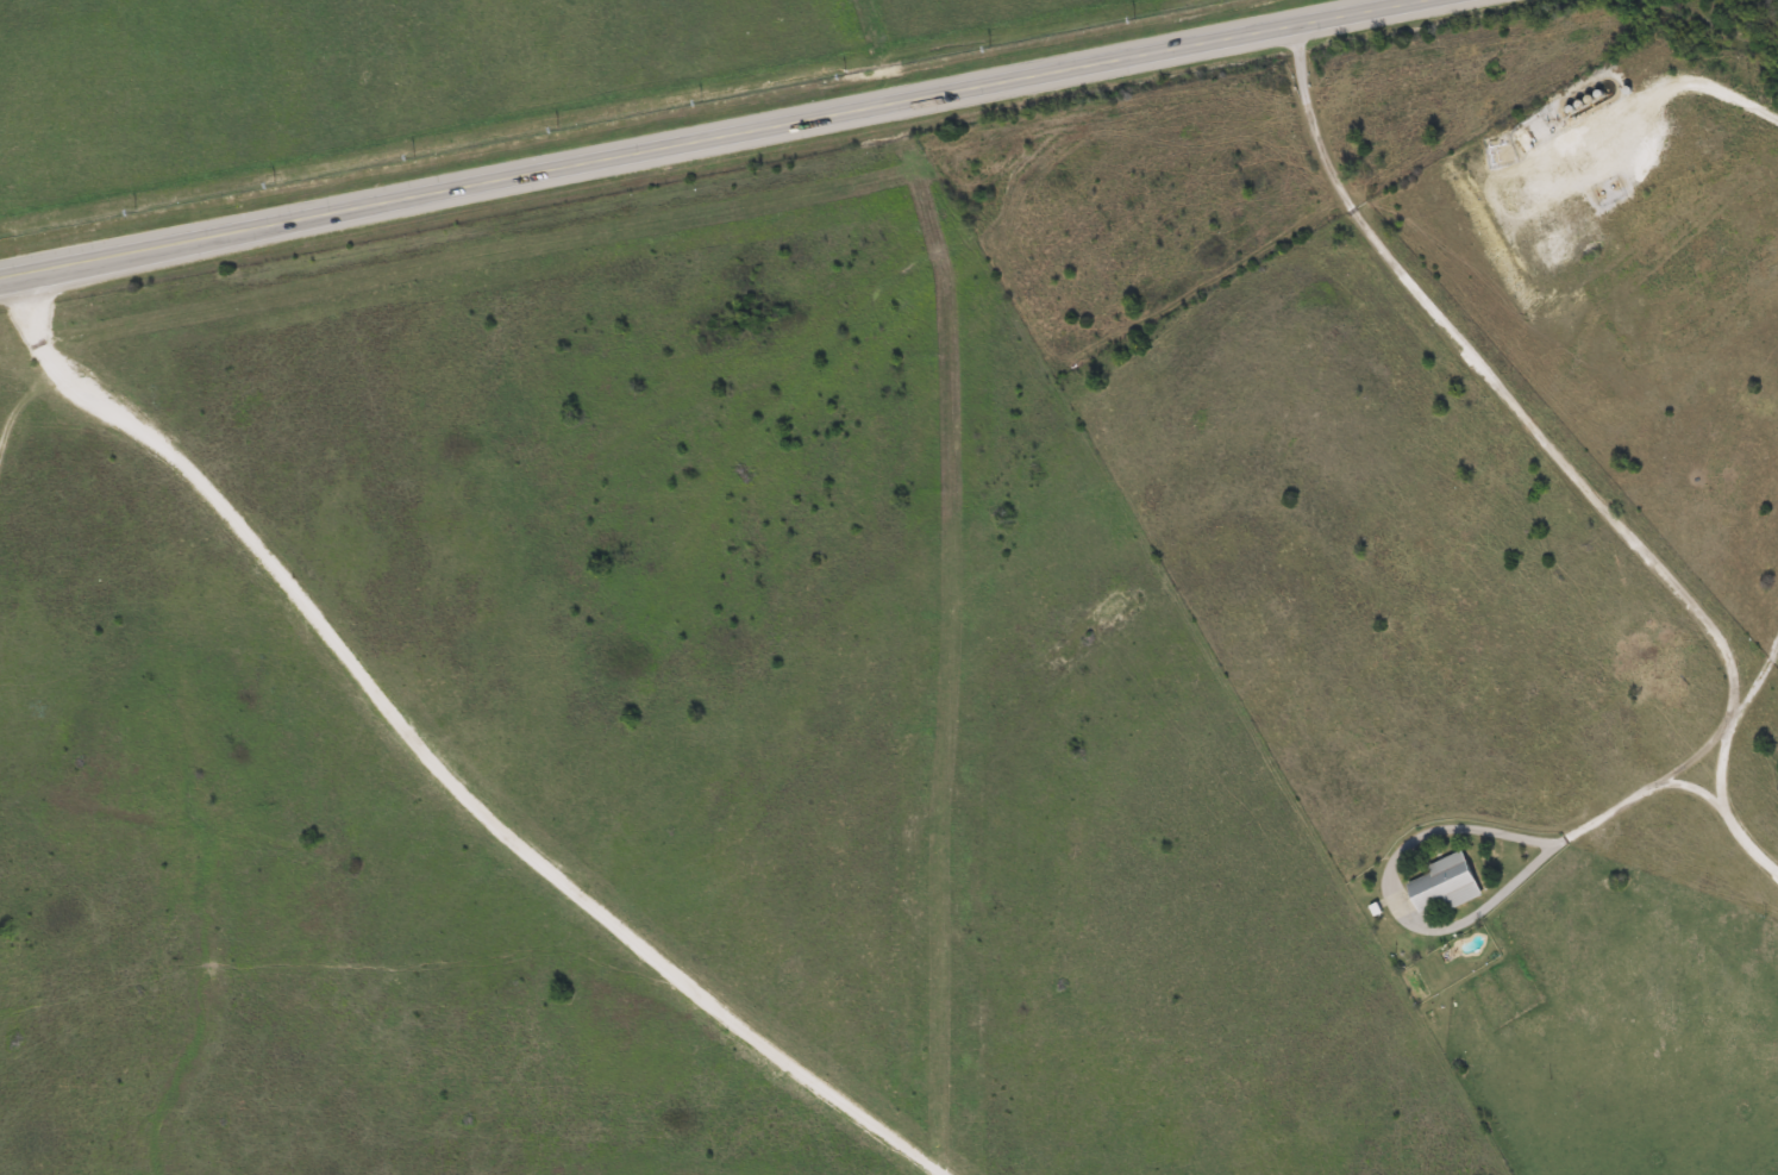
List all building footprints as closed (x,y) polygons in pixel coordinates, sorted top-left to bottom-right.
[(1441,911),(1436,901),(1411,913),(1400,886),(1426,874),(1422,865),(1455,851),(1476,895),(1441,911)]
